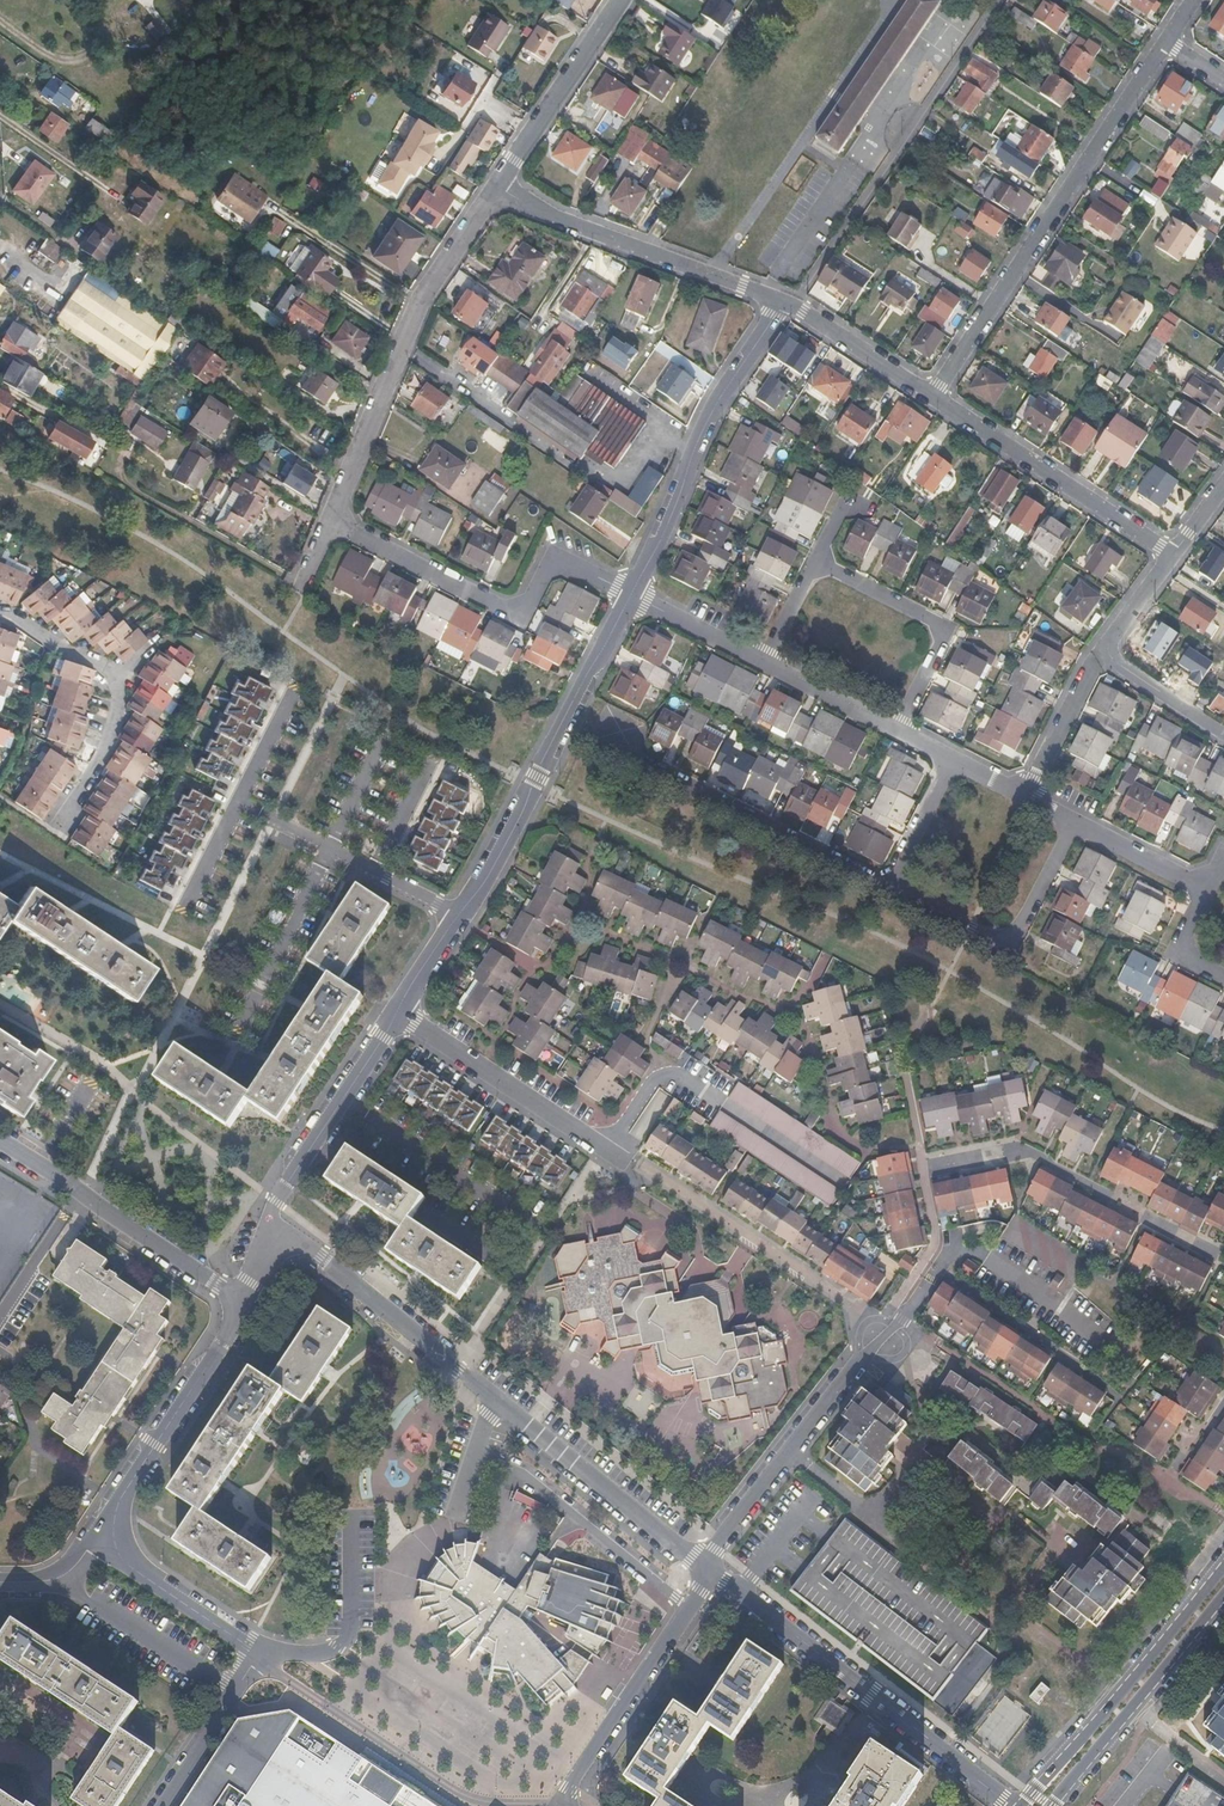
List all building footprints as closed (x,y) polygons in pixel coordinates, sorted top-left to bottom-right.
[(727,0),(708,0),(701,12),(723,24),(734,4),(727,0)] [(937,0),(909,0),(817,140),(828,148),(841,157),(942,3),(937,0)] [(1031,18),(1035,20),(1052,31),(1063,13),(1044,0),(1043,0),(1031,18)] [(1113,1),(1112,0),(1093,0),(1093,1),(1107,10),(1113,1)] [(1130,4),(1146,15),(1156,0),(1132,0),(1130,4)] [(1031,18),(1013,6),(1007,14),(1029,30),(1035,20),(1031,18)] [(1210,27),(1223,37),(1223,7),(1210,27)] [(491,11),(470,43),(488,56),(494,48),(497,50),(513,26),(491,11)] [(145,25),(154,42),(165,35),(156,19),(145,25)] [(678,68),(695,42),(688,37),(669,25),(662,36),(669,39),(659,56),(678,68)] [(559,41),(537,26),(535,30),(522,50),(544,63),(559,41)] [(1063,39),(1073,46),(1091,57),(1098,47),(1085,39),(1084,41),(1068,30),(1063,39)] [(988,37),(977,53),(986,59),(990,53),(993,55),(1000,44),(988,37)] [(1079,78),(1092,58),(1091,57),(1073,46),(1060,65),(1079,78)] [(981,77),(973,88),(983,94),(991,81),(995,75),(970,58),(963,69),(971,75),(973,71),(981,77)] [(628,70),(622,79),(649,96),(662,76),(640,60),(632,73),(628,70)] [(460,72),(445,95),(461,105),(476,82),(460,72)] [(1175,112),(1191,87),(1173,74),(1157,101),(1175,112)] [(1051,75),(1038,94),(1060,109),(1073,90),(1051,75)] [(40,94),(58,107),(61,102),(68,107),(72,102),(69,99),(74,92),(52,77),(40,94)] [(624,120),(631,108),(638,98),(605,77),(590,100),(610,113),(611,112),(624,120)] [(996,84),(991,81),(983,94),(987,97),(996,84)] [(954,99),(961,90),(951,83),(945,93),(954,99)] [(971,111),(983,94),(973,88),(965,83),(961,90),(954,99),(971,111)] [(1001,109),(991,102),(981,117),(991,124),(1001,109)] [(1220,107),(1206,128),(1223,140),(1223,110),(1220,107)] [(404,113),(395,130),(406,136),(415,119),(404,113)] [(59,138),(68,126),(51,114),(42,127),(59,138)] [(1163,139),(1169,130),(1144,114),(1139,122),(1146,127),(1163,139)] [(92,118),(86,126),(109,142),(114,135),(92,118)] [(485,154),(501,130),(482,118),(452,164),(461,170),(476,147),(485,154)] [(401,182),(402,183),(422,152),(427,155),(434,143),(432,143),(439,133),(418,121),(393,163),(391,162),(378,183),(394,193),(401,182)] [(1193,146),(1194,145),(1202,133),(1189,124),(1181,138),(1193,146)] [(649,168),(659,173),(670,155),(648,141),(650,138),(631,126),(614,152),(634,164),(636,159),(649,168)] [(1024,144),(1018,153),(1036,165),(1052,140),(1034,128),(1024,144)] [(1209,138),(1202,133),(1194,145),(1199,148),(1204,139),(1207,141),(1209,138)] [(1004,144),(1018,153),(1024,144),(1010,135),(1004,144)] [(591,151),(568,136),(554,159),(577,174),(591,151)] [(1162,176),(1151,193),(1158,198),(1172,177),(1170,176),(1185,155),(1186,156),(1192,148),(1177,138),(1155,172),(1162,176)] [(990,152),(997,157),(1002,149),(1003,147),(997,142),(990,152)] [(974,147),(968,156),(982,165),(988,156),(974,147)] [(1031,169),(1002,149),(997,157),(996,158),(1037,185),(1044,174),(1033,166),(1031,169)] [(420,167),(427,155),(422,152),(402,183),(409,173),(413,176),(419,166),(420,167)] [(585,178),(594,184),(608,161),(599,155),(585,178)] [(680,186),(691,169),(685,164),(670,155),(659,173),(680,186)] [(213,179),(222,164),(214,158),(205,173),(213,179)] [(1131,158),(1122,173),(1126,176),(1135,161),(1131,158)] [(1212,179),(1206,188),(1216,196),(1223,184),(1223,161),(1212,179)] [(378,162),(372,177),(379,180),(385,165),(378,162)] [(646,194),(651,185),(655,180),(659,173),(649,168),(636,188),(646,194)] [(26,200),(46,213),(67,183),(47,169),(26,200)] [(1192,188),(1202,195),(1206,188),(1212,179),(1202,171),(1192,188)] [(253,185),(237,174),(235,173),(225,187),(255,208),(265,194),(253,185)] [(680,186),(659,173),(655,180),(666,187),(674,192),(676,193),(680,186)] [(137,199),(126,216),(144,228),(164,198),(137,181),(128,193),(137,199)] [(630,218),(646,194),(636,188),(625,181),(610,205),(630,218)] [(996,193),(1001,185),(995,182),(991,189),(996,193)] [(1028,203),(1030,204),(1033,199),(1011,184),(1007,190),(1001,185),(996,193),(991,201),(1008,212),(1011,207),(1021,214),(1028,203)] [(432,195),(430,194),(427,192),(413,211),(430,223),(450,194),(438,186),(432,195)] [(254,209),(255,208),(225,187),(218,199),(250,221),(257,211),(254,209)] [(664,208),(674,192),(666,187),(656,203),(664,208)] [(1110,235),(1129,206),(1106,189),(1099,201),(1096,199),(1084,217),(1110,235)] [(258,210),(267,195),(265,194),(255,208),(258,210)] [(993,237),(1006,218),(986,206),(984,209),(974,224),(993,237)] [(956,208),(951,215),(961,222),(962,223),(967,216),(956,208)] [(1192,211),(1188,217),(1217,236),(1221,229),(1192,211)] [(910,241),(920,227),(902,214),(886,236),(907,251),(913,243),(910,241)] [(671,222),(662,215),(656,223),(665,230),(671,222)] [(397,217),(373,253),(400,271),(424,235),(397,217)] [(282,223),(277,219),(269,231),(274,235),(282,223)] [(1198,234),(1174,219),(1167,231),(1170,233),(1165,240),(1162,238),(1155,248),(1179,263),(1198,234)] [(77,250),(98,264),(117,236),(96,222),(77,250)] [(966,236),(971,229),(962,223),(961,222),(956,229),(966,236)] [(271,261),(278,250),(266,242),(259,253),(271,261)] [(1051,274),(1043,286),(1057,295),(1065,282),(1070,285),(1080,270),(1076,268),(1082,258),(1080,256),(1082,252),(1070,244),(1067,248),(1062,244),(1045,269),(1051,274)] [(516,301),(544,260),(524,245),(509,266),(503,262),(489,283),(516,301)] [(303,246),(288,267),(296,272),(310,251),(303,246)] [(332,259),(313,248),(310,251),(296,272),(329,295),(338,283),(323,273),(332,259)] [(967,248),(954,268),(972,280),(985,261),(967,248)] [(870,281),(833,256),(816,281),(828,289),(831,284),(848,295),(847,298),(855,304),(870,281)] [(116,302),(124,290),(89,267),(81,278),(116,302)] [(607,286),(578,267),(556,304),(591,327),(597,317),(615,290),(608,285),(607,286)] [(915,279),(935,292),(942,282),(922,269),(915,279)] [(640,277),(621,325),(633,330),(636,321),(642,323),(657,285),(640,277)] [(128,369),(148,383),(150,379),(147,377),(162,354),(165,356),(181,330),(165,318),(124,290),(116,302),(81,278),(56,316),(53,320),(128,369)] [(914,294),(890,279),(878,299),(888,306),(889,304),(902,313),(914,294)] [(307,319),(325,331),(329,325),(331,321),(325,317),(330,312),(291,284),(272,311),(262,304),(255,313),(281,332),(294,313),(305,321),(307,319)] [(918,318),(928,325),(939,332),(947,321),(949,323),(962,304),(942,290),(933,303),(938,306),(933,312),(925,307),(918,318)] [(1126,335),(1145,306),(1124,292),(1105,320),(1126,335)] [(476,320),(486,306),(468,293),(452,316),(464,323),(470,328),(476,320)] [(710,353),(727,307),(705,299),(689,344),(710,353)] [(1064,325),(1069,318),(1046,303),(1034,321),(1057,336),(1064,325)] [(511,316),(496,306),(487,318),(503,329),(511,316)] [(1168,311),(1162,319),(1175,327),(1179,321),(1191,330),(1188,333),(1200,341),(1204,334),(1168,311)] [(1162,319),(1151,336),(1162,343),(1166,345),(1177,328),(1175,327),(1162,319)] [(338,331),(329,325),(325,331),(334,337),(331,341),(355,358),(369,336),(345,320),(338,331)] [(1,348),(11,355),(33,368),(37,363),(23,354),(28,345),(34,349),(40,339),(14,322),(0,344),(0,345),(2,346),(1,348)] [(929,360),(944,336),(939,332),(928,325),(912,349),(929,360)] [(1064,325),(1057,336),(1063,340),(1071,329),(1064,325)] [(535,368),(532,374),(543,381),(548,385),(568,355),(564,352),(570,343),(554,332),(533,362),(535,363),(533,367),(535,368)] [(799,345),(782,334),(769,354),(785,365),(786,365),(803,376),(816,356),(800,345),(799,345)] [(1162,343),(1151,336),(1135,361),(1146,368),(1162,343)] [(904,339),(893,355),(901,360),(911,344),(904,339)] [(1058,358),(1062,361),(1067,352),(1047,339),(1036,357),(1029,369),(1044,379),(1058,358)] [(461,359),(485,376),(487,374),(498,357),(474,341),(461,359)] [(229,364),(226,362),(202,345),(184,370),(212,388),(229,364)] [(543,381),(532,374),(501,352),(498,357),(487,374),(515,393),(505,407),(518,416),(582,460),(594,442),(621,460),(633,443),(578,405),(576,404),(570,413),(556,403),(537,389),(543,381)] [(1029,369),(1036,357),(1029,352),(1022,365),(1029,369)] [(43,374),(33,368),(11,355),(0,374),(0,380),(29,397),(43,374)] [(1216,370),(1223,375),(1223,357),(1216,370)] [(678,405),(695,380),(674,366),(658,390),(678,405)] [(849,381),(827,367),(814,387),(836,401),(849,381)] [(1007,384),(983,368),(970,389),(993,404),(1007,384)] [(128,405),(133,407),(135,404),(148,383),(128,369),(123,376),(139,387),(128,405)] [(301,389),(323,403),(337,384),(316,369),(301,389)] [(1113,381),(1099,372),(1093,382),(1107,391),(1113,381)] [(561,394),(576,404),(578,405),(592,385),(575,374),(561,394)] [(790,389),(771,377),(757,399),(775,411),(790,389)] [(1185,394),(1217,415),(1223,405),(1223,397),(1196,378),(1185,394)] [(449,401),(428,385),(413,407),(433,422),(449,401)] [(592,385),(578,405),(633,443),(647,422),(592,385)] [(11,400),(0,393),(0,418),(11,400)] [(570,413),(576,404),(561,394),(556,403),(570,413)] [(1016,416),(1023,421),(1037,398),(1031,394),(1016,416)] [(209,397),(192,422),(215,438),(232,413),(209,397)] [(1060,414),(1037,398),(1023,421),(1046,435),(1060,414)] [(894,414),(892,413),(884,425),(895,433),(899,426),(920,441),(932,422),(904,403),(902,408),(899,406),(894,414)] [(1187,403),(1174,422),(1199,438),(1210,419),(1187,403)] [(500,435),(505,428),(471,405),(467,412),(500,435)] [(876,422),(852,406),(838,428),(862,444),(876,422)] [(105,420),(109,415),(103,411),(99,417),(105,420)] [(14,413),(8,423),(15,427),(21,418),(14,413)] [(1129,431),(1133,425),(1116,414),(1094,449),(1126,469),(1144,440),(1129,431)] [(140,415),(129,433),(156,450),(168,432),(140,415)] [(259,419),(269,427),(273,422),(262,415),(259,419)] [(513,422),(578,466),(582,460),(518,416),(513,422)] [(266,431),(269,427),(259,419),(255,424),(266,431)] [(1081,455),(1096,432),(1076,419),(1061,442),(1081,455)] [(76,438),(74,436),(76,432),(57,421),(48,438),(63,446),(65,442),(69,444),(66,448),(85,458),(94,442),(79,434),(76,438)] [(748,428),(735,452),(762,466),(775,441),(782,444),(786,437),(761,425),(757,432),(748,428)] [(1198,450),(1175,434),(1161,456),(1183,472),(1198,450)] [(836,444),(828,438),(824,445),(832,450),(836,444)] [(192,492),(215,454),(194,441),(171,479),(192,492)] [(465,468),(439,450),(422,472),(449,491),(465,468)] [(908,477),(916,481),(931,456),(924,451),(908,477)] [(731,482),(728,490),(752,502),(756,494),(749,491),(762,466),(735,452),(723,477),(731,482)] [(950,473),(953,468),(944,461),(941,464),(934,459),(917,482),(934,494),(938,487),(944,491),(955,477),(950,473)] [(295,463),(283,484),(304,496),(316,476),(295,463)] [(651,465),(631,497),(645,506),(665,475),(651,465)] [(874,476),(863,467),(858,473),(870,482),(874,476)] [(1003,508),(1008,499),(1013,492),(1019,482),(996,467),(987,481),(994,485),(986,497),(1003,508)] [(1160,509),(1178,481),(1157,467),(1138,495),(1160,509)] [(231,491),(221,508),(247,523),(250,525),(264,502),(260,499),(268,487),(243,471),(235,484),(241,488),(237,495),(231,491)] [(799,473),(787,497),(788,497),(820,513),(832,490),(822,485),(826,478),(818,474),(814,482),(799,473)] [(490,486),(504,497),(511,487),(496,477),(490,486)] [(213,481),(203,498),(206,500),(211,503),(221,486),(213,481)] [(592,488),(608,498),(613,491),(596,481),(592,488)] [(1029,482),(1014,505),(1017,508),(1016,510),(1018,511),(1012,522),(1020,528),(1028,533),(1032,527),(1036,529),(1042,520),(1039,517),(1045,509),(1029,497),(1036,486),(1029,482)] [(402,517),(411,521),(423,497),(414,492),(411,499),(386,486),(385,489),(377,484),(366,506),(375,510),(373,513),(398,526),(402,517)] [(471,506),(489,518),(504,497),(490,486),(487,484),(471,506)] [(592,528),(610,501),(590,487),(571,514),(592,528)] [(619,489),(612,500),(638,518),(645,506),(631,497),(619,489)] [(709,492),(699,512),(703,513),(725,526),(735,505),(748,511),(752,502),(728,490),(723,499),(709,492)] [(430,500),(423,497),(411,521),(418,524),(413,534),(437,546),(450,520),(426,507),(430,500)] [(808,536),(820,513),(788,497),(776,522),(791,528),(787,535),(796,539),(800,532),(806,535),(808,536)] [(237,539),(247,523),(221,508),(211,525),(237,539)] [(966,508),(947,544),(955,548),(974,512),(966,508)] [(719,548),(729,527),(725,526),(703,513),(693,535),(705,540),(701,550),(727,562),(731,554),(719,548)] [(922,515),(916,522),(931,533),(936,526),(922,515)] [(1070,532),(1048,518),(1033,540),(1055,555),(1070,532)] [(864,557),(870,545),(881,551),(894,525),(883,519),(877,531),(858,521),(844,546),(864,557)] [(902,529),(894,525),(881,551),(889,555),(883,566),(902,577),(915,551),(897,541),(902,529)] [(796,539),(787,535),(770,527),(766,537),(770,539),(763,553),(790,566),(797,552),(791,549),(796,539)] [(1017,532),(1026,538),(1028,533),(1020,528),(1017,532)] [(502,563),(515,537),(508,534),(502,545),(476,533),(463,559),(488,572),(495,559),(502,563)] [(992,538),(974,565),(980,568),(997,542),(992,538)] [(1112,564),(1117,568),(1123,559),(1101,544),(1085,566),(1102,579),(1112,564)] [(1215,549),(1200,573),(1215,583),(1223,570),(1223,555),(1215,549)] [(684,552),(673,576),(698,589),(710,565),(722,571),(727,562),(701,550),(697,558),(684,552)] [(356,599),(365,603),(377,577),(370,573),(373,567),(375,564),(351,552),(335,584),(357,596),(356,599)] [(752,565),(748,573),(773,586),(777,578),(783,580),(790,566),(763,553),(756,567),(752,565)] [(5,557),(1,555),(0,558),(0,597),(13,567),(2,562),(5,557)] [(13,567),(0,597),(15,603),(17,598),(24,581),(28,573),(27,573),(30,566),(16,560),(13,567)] [(940,601),(947,588),(955,592),(968,567),(960,563),(953,576),(930,564),(916,589),(940,601)] [(976,571),(968,567),(955,592),(964,597),(957,610),(981,622),(993,596),(970,585),(976,571)] [(33,576),(28,573),(24,581),(29,583),(33,576)] [(768,594),(773,586),(748,573),(743,582),(751,585),(738,610),(765,623),(777,599),(774,596),(768,594)] [(21,599),(32,612),(36,608),(57,591),(44,576),(43,577),(41,575),(41,577),(24,591),(27,595),(21,599)] [(376,603),(390,610),(404,583),(389,576),(387,581),(377,577),(365,603),(373,608),(376,603)] [(410,626),(419,610),(423,601),(414,596),(417,590),(404,583),(390,610),(404,616),(401,622),(410,626)] [(551,605),(547,614),(573,627),(577,619),(586,623),(599,598),(571,584),(558,609),(551,605)] [(1083,622),(1101,599),(1082,585),(1064,607),(1083,622)] [(47,619),(51,616),(76,595),(73,591),(69,595),(62,587),(57,591),(36,608),(47,619)] [(51,616),(61,628),(92,603),(89,600),(84,604),(76,595),(51,616)] [(419,628),(442,640),(459,607),(435,595),(434,598),(431,604),(423,601),(419,610),(426,614),(419,628)] [(1182,619),(1204,634),(1209,626),(1212,622),(1217,614),(1196,600),(1182,619)] [(71,640),(81,632),(97,619),(89,610),(94,606),(92,603),(61,628),(71,640)] [(89,610),(97,619),(102,615),(94,606),(89,610)] [(463,657),(471,661),(476,650),(485,634),(476,630),(482,618),(459,607),(442,640),(465,652),(463,657)] [(92,643),(95,640),(121,618),(119,615),(115,619),(107,610),(102,615),(97,619),(81,632),(92,643)] [(568,636),(573,627),(547,614),(543,622),(548,625),(541,639),(567,652),(574,638),(568,636)] [(107,652),(112,648),(136,627),(133,623),(129,626),(121,618),(95,640),(107,652)] [(490,623),(485,634),(476,650),(501,663),(497,671),(505,675),(517,649),(509,646),(514,635),(490,623)] [(12,647),(18,649),(20,644),(13,642),(17,633),(0,626),(0,643),(12,647)] [(112,648),(122,659),(151,634),(149,632),(145,636),(136,627),(112,648)] [(645,661),(641,669),(666,681),(670,674),(658,667),(671,643),(646,630),(633,655),(645,661)] [(1033,641),(1025,656),(1051,668),(1058,654),(1052,651),(1057,642),(1032,630),(1028,638),(1033,641)] [(1028,638),(1021,653),(1025,656),(1033,641),(1028,638)] [(560,666),(567,652),(541,639),(533,653),(529,650),(525,659),(549,672),(553,663),(560,666)] [(1137,657),(1146,645),(1140,640),(1131,653),(1137,657)] [(0,643),(0,660),(12,664),(14,660),(8,658),(12,647),(0,643)] [(960,650),(953,665),(979,679),(986,664),(990,666),(994,659),(970,645),(966,653),(960,650)] [(158,649),(149,662),(178,680),(184,670),(189,673),(194,664),(182,657),(179,662),(158,649)] [(1014,667),(1009,676),(1034,689),(1038,680),(1044,683),(1051,668),(1025,656),(1018,669),(1014,667)] [(54,667),(52,671),(62,674),(89,684),(94,668),(63,657),(59,669),(54,667)] [(719,702),(720,700),(736,669),(711,657),(707,666),(700,662),(688,686),(719,702)] [(7,678),(10,669),(17,671),(19,667),(12,664),(0,660),(0,676),(7,678)] [(143,666),(138,673),(145,678),(166,691),(173,682),(178,686),(181,682),(178,680),(149,662),(147,661),(143,666)] [(951,682),(947,691),(970,703),(972,704),(977,695),(972,692),(979,679),(953,665),(946,679),(951,682)] [(737,668),(736,669),(720,700),(743,712),(742,713),(750,717),(752,713),(762,693),(755,690),(758,683),(760,679),(737,668)] [(663,689),(666,681),(641,669),(637,676),(625,670),(613,694),(639,707),(650,684),(663,689)] [(93,685),(89,684),(62,674),(58,685),(53,682),(51,687),(57,689),(87,701),(93,685)] [(14,681),(7,678),(0,676),(0,693),(1,694),(5,683),(12,685),(14,681)] [(1016,690),(1004,713),(1027,725),(1030,727),(1043,704),(1030,697),(1034,689),(1009,676),(1005,684),(1016,690)] [(136,690),(165,709),(169,712),(171,708),(167,705),(173,696),(166,691),(145,678),(136,690)] [(197,771),(215,781),(219,774),(227,779),(232,768),(226,764),(229,757),(236,761),(242,750),(235,747),(239,739),(244,742),(249,732),(243,728),(247,720),(253,724),(258,713),(253,711),(256,703),(264,706),(270,692),(248,680),(243,690),(237,688),(231,698),(237,702),(232,709),(228,708),(223,716),(228,719),(223,726),(219,724),(214,734),(219,738),(214,747),(210,745),(205,753),(210,757),(205,766),(200,764),(197,771)] [(1100,714),(1095,722),(1119,735),(1135,703),(1102,686),(1091,709),(1094,710),(1100,714)] [(47,697),(45,702),(51,704),(82,715),(87,701),(57,689),(53,700),(47,697)] [(128,703),(137,709),(161,725),(163,722),(158,719),(165,709),(136,690),(128,703)] [(758,723),(773,730),(789,698),(774,691),(771,698),(762,693),(752,713),(761,718),(758,723)] [(954,733),(970,703),(947,691),(944,698),(938,695),(934,693),(922,717),(954,733)] [(1210,710),(1220,717),(1223,711),(1223,701),(1219,697),(1210,710)] [(802,704),(789,698),(773,730),(787,737),(789,732),(798,737),(808,716),(799,712),(802,704)] [(88,717),(82,715),(51,704),(51,707),(56,709),(52,720),(82,731),(88,717)] [(137,709),(128,722),(155,741),(160,745),(163,741),(158,736),(164,727),(161,725),(137,709)] [(678,734),(687,739),(700,714),(691,709),(685,721),(665,711),(652,736),(672,747),(678,734)] [(808,716),(798,737),(797,740),(827,757),(844,724),(845,722),(821,710),(819,713),(816,720),(808,716)] [(1014,750),(1027,725),(1004,713),(1000,711),(987,736),(980,733),(976,740),(1001,754),(1005,745),(1014,750)] [(710,719),(700,714),(687,739),(697,744),(691,756),(710,766),(723,741),(704,731),(710,719)] [(77,745),(82,731),(52,720),(47,735),(58,739),(55,744),(61,747),(65,741),(77,745)] [(119,735),(125,739),(152,758),(154,755),(148,751),(155,741),(128,722),(119,735)] [(1121,735),(1119,735),(1095,722),(1091,731),(1085,728),(1079,742),(1104,755),(1112,742),(1116,744),(1121,735)] [(1168,761),(1179,738),(1181,734),(1156,722),(1152,730),(1143,726),(1135,743),(1131,751),(1139,755),(1142,748),(1168,761)] [(867,736),(844,724),(827,757),(850,768),(858,753),(866,758),(870,750),(862,745),(867,736)] [(13,732),(0,727),(0,744),(2,745),(7,734),(12,735),(13,732)] [(720,777),(744,789),(746,785),(758,762),(734,749),(737,743),(728,738),(716,763),(724,767),(720,777)] [(1179,738),(1168,761),(1166,765),(1189,777),(1186,784),(1195,789),(1207,764),(1198,760),(1203,751),(1179,738)] [(125,739),(115,752),(148,776),(151,772),(145,768),(152,758),(125,739)] [(1076,759),(1071,768),(1079,771),(1090,777),(1097,781),(1102,772),(1097,769),(1104,755),(1079,742),(1071,756),(1076,759)] [(59,752),(61,747),(55,744),(53,747),(50,746),(41,760),(68,778),(77,765),(59,752)] [(896,759),(884,784),(887,786),(911,798),(924,773),(914,768),(918,759),(894,747),(889,756),(896,759)] [(106,765),(109,767),(134,784),(141,775),(146,779),(148,776),(115,752),(106,765)] [(760,758),(758,762),(746,785),(771,797),(775,789),(783,793),(796,767),(788,763),(784,770),(760,758)] [(59,792),(68,778),(41,760),(34,769),(29,766),(26,770),(59,792)] [(1220,796),(1223,787),(1223,765),(1219,762),(1216,768),(1207,764),(1195,789),(1203,793),(1206,789),(1220,796)] [(109,767),(101,781),(128,800),(133,803),(136,799),(131,795),(137,786),(134,784),(109,767)] [(787,810),(807,820),(809,816),(820,794),(799,784),(806,772),(796,767),(783,793),(793,798),(787,810)] [(1141,822),(1151,800),(1153,796),(1133,785),(1139,774),(1130,769),(1116,794),(1127,799),(1120,812),(1141,822)] [(23,786),(50,804),(59,792),(26,770),(24,773),(29,777),(23,786)] [(1074,781),(1086,787),(1090,777),(1079,771),(1074,781)] [(92,793),(120,812),(125,816),(127,812),(122,808),(128,800),(101,781),(92,793)] [(50,804),(23,786),(18,782),(16,786),(21,789),(14,799),(42,817),(50,804)] [(469,798),(443,784),(437,796),(445,801),(443,807),(436,803),(430,816),(437,820),(433,826),(427,823),(421,833),(428,837),(425,844),(417,840),(411,853),(419,857),(416,863),(438,873),(441,865),(435,861),(440,853),(444,854),(448,846),(444,844),(450,834),(453,837),(458,826),(454,824),(458,816),(463,817),(468,808),(464,806),(469,798)] [(916,800),(911,798),(887,786),(875,810),(868,807),(863,816),(865,817),(889,829),(893,820),(903,825),(916,800)] [(842,800),(822,790),(820,794),(809,816),(828,826),(834,813),(845,819),(850,809),(858,794),(847,789),(842,800)] [(113,821),(120,812),(92,793),(84,806),(88,809),(116,828),(119,825),(113,821)] [(144,874),(139,884),(158,894),(162,886),(170,889),(175,879),(169,875),(173,867),(179,870),(185,859),(178,856),(182,848),(189,852),(195,841),(188,837),(192,829),(199,833),(204,824),(195,819),(199,811),(208,814),(213,805),(191,793),(186,801),(182,799),(177,808),(182,810),(178,819),(172,817),(168,827),(171,830),(167,839),(161,836),(159,846),(163,849),(157,857),(152,856),(148,864),(152,867),(148,876),(144,874)] [(1171,810),(1151,800),(1141,822),(1139,826),(1157,836),(1163,823),(1176,829),(1188,804),(1177,798),(1171,810)] [(1195,807),(1188,804),(1176,829),(1181,832),(1177,841),(1201,853),(1214,827),(1190,815),(1195,807)] [(88,809),(79,823),(107,843),(114,832),(120,836),(123,832),(116,828),(88,809)] [(885,836),(889,829),(865,817),(850,846),(883,863),(895,841),(885,836)] [(110,850),(112,846),(107,843),(79,823),(71,836),(99,855),(105,846),(110,850)] [(1084,877),(1080,884),(1105,897),(1109,889),(1102,886),(1115,861),(1088,847),(1075,872),(1084,877)] [(581,864),(558,851),(550,865),(583,885),(587,877),(577,872),(581,864)] [(541,881),(547,884),(564,894),(569,886),(580,892),(583,885),(550,865),(541,881)] [(601,910),(618,874),(602,866),(592,889),(599,894),(594,905),(601,910)] [(1137,891),(1130,905),(1156,918),(1163,905),(1157,901),(1161,892),(1137,879),(1132,889),(1137,891)] [(569,896),(564,894),(547,884),(539,898),(572,916),(576,910),(565,904),(569,896)] [(1100,907),(1105,897),(1080,884),(1074,894),(1062,888),(1052,907),(1077,920),(1087,900),(1100,907)] [(17,904),(0,893),(0,930),(8,918),(132,998),(152,967),(121,946),(68,911),(29,885),(17,904)] [(157,1078),(230,1127),(248,1101),(281,1122),(362,997),(340,983),(389,907),(357,885),(308,961),(330,976),(308,1009),(274,1062),(251,1096),(220,1075),(178,1047),(157,1078)] [(631,886),(619,909),(627,913),(621,924),(629,928),(645,894),(631,886)] [(652,921),(662,902),(645,894),(629,928),(636,931),(642,920),(651,924),(652,921)] [(530,913),(547,923),(552,926),(556,918),(569,924),(572,916),(539,898),(530,913)] [(662,902),(652,921),(661,924),(655,937),(663,941),(668,930),(680,906),(664,898),(662,902)] [(1149,932),(1156,918),(1130,905),(1123,919),(1118,916),(1113,925),(1139,937),(1143,929),(1149,932)] [(680,906),(668,930),(663,941),(669,944),(676,931),(684,936),(695,913),(680,906)] [(275,927),(283,914),(273,908),(265,921),(275,927)] [(542,931),(547,923),(530,913),(525,910),(516,926),(549,944),(553,937),(542,931)] [(1068,951),(1080,926),(1054,913),(1041,937),(1054,944),(1050,952),(1075,965),(1079,957),(1068,951)] [(709,965),(726,929),(711,921),(699,944),(707,948),(701,961),(709,965)] [(549,944),(516,926),(508,941),(530,953),(534,946),(545,952),(549,944)] [(729,960),(739,940),(741,936),(726,929),(709,965),(715,967),(721,956),(729,960)] [(755,949),(739,940),(729,960),(728,963),(736,968),(731,979),(738,983),(755,949)] [(595,956),(587,980),(604,985),(616,948),(607,945),(603,958),(595,956)] [(616,948),(604,985),(619,990),(627,967),(618,963),(623,951),(616,948)] [(751,975),(759,979),(761,976),(770,956),(755,949),(738,983),(745,986),(751,975)] [(485,965),(517,987),(522,980),(512,972),(517,964),(495,950),(485,965)] [(1138,998),(1146,1002),(1155,986),(1159,977),(1151,973),(1156,963),(1149,960),(1132,951),(1118,977),(1142,990),(1138,998)] [(788,960),(773,952),(770,956),(761,976),(769,979),(763,991),(770,995),(788,960)] [(627,967),(619,990),(636,996),(648,959),(640,957),(635,969),(627,967)] [(648,959),(636,996),(651,1001),(659,977),(651,975),(656,962),(648,959)] [(788,960),(770,995),(777,998),(783,987),(791,991),(803,967),(788,960)] [(476,979),(483,984),(498,993),(503,986),(513,993),(517,987),(485,965),(476,979)] [(1167,981),(1159,977),(1155,986),(1163,990),(1155,1004),(1179,1016),(1195,984),(1172,972),(1167,981)] [(687,983),(672,1005),(687,1014),(708,982),(703,978),(695,989),(687,983)] [(702,1023),(704,1020),(716,1002),(708,998),(715,986),(708,982),(687,1014),(702,1023)] [(1195,982),(1195,984),(1179,1016),(1202,1028),(1201,1030),(1210,1034),(1222,1009),(1215,1005),(1217,999),(1219,995),(1195,982)] [(498,1006),(504,998),(498,993),(483,984),(473,999),(505,1019),(509,1013),(498,1006)] [(541,992),(531,986),(526,993),(558,1014),(567,998),(547,984),(541,992)] [(817,1002),(806,1004),(808,1012),(845,1005),(841,987),(815,993),(817,1002)] [(527,1013),(534,1018),(549,1028),(558,1014),(526,993),(522,999),(532,1006),(527,1013)] [(704,1020),(719,1031),(739,999),(733,994),(726,1004),(718,999),(716,1002),(704,1020)] [(505,1019),(473,999),(464,1013),(485,1027),(490,1018),(501,1025),(505,1019)] [(719,1031),(734,1040),(737,1035),(748,1019),(740,1014),(746,1003),(739,999),(719,1031)] [(832,1024),(845,1007),(845,1005),(808,1012),(809,1020),(821,1017),(822,1026),(832,1024)] [(832,1024),(833,1024),(847,1021),(845,1007),(832,1024)] [(751,1014),(748,1019),(737,1035),(752,1045),(773,1014),(765,1009),(760,1019),(751,1014)] [(1222,1009),(1210,1034),(1218,1038),(1221,1033),(1223,1035),(1223,1010),(1222,1009)] [(766,1055),(775,1041),(780,1034),(773,1029),(779,1018),(773,1014),(752,1045),(766,1055)] [(547,1047),(556,1033),(549,1028),(534,1018),(529,1026),(519,1019),(514,1026),(547,1047)] [(858,1019),(847,1021),(833,1024),(834,1033),(822,1036),(823,1044),(861,1036),(858,1019)] [(547,1047),(514,1026),(510,1032),(521,1039),(516,1047),(537,1061),(547,1047)] [(36,1079),(49,1059),(31,1047),(29,1051),(13,1041),(14,1040),(0,1031),(0,1103),(18,1114),(28,1099),(23,1095),(35,1078),(36,1079)] [(682,1064),(687,1057),(657,1034),(652,1041),(682,1064)] [(648,1050),(626,1036),(616,1053),(648,1074),(653,1067),(642,1059),(648,1050)] [(775,1041),(766,1055),(762,1062),(776,1072),(796,1040),(790,1036),(784,1046),(775,1041)] [(839,1059),(855,1057),(864,1055),(861,1036),(823,1044),(825,1051),(837,1049),(839,1059)] [(796,1040),(776,1072),(790,1082),(804,1060),(796,1056),(803,1045),(796,1040)] [(616,1053),(607,1066),(621,1075),(628,1080),(633,1072),(644,1079),(648,1074),(616,1053)] [(855,1057),(839,1059),(829,1061),(830,1070),(819,1072),(820,1080),(858,1073),(855,1057)] [(621,1075),(607,1066),(599,1061),(589,1076),(621,1097),(625,1091),(615,1084),(621,1075)] [(413,1070),(406,1064),(396,1084),(404,1088),(401,1094),(406,1098),(410,1095),(415,1098),(413,1102),(420,1109),(424,1103),(431,1107),(428,1112),(436,1119),(439,1113),(447,1118),(444,1122),(452,1127),(454,1123),(464,1127),(461,1131),(469,1136),(484,1111),(476,1105),(472,1109),(465,1104),(468,1098),(460,1094),(457,1098),(451,1094),(452,1088),(446,1085),(443,1089),(435,1086),(437,1081),(430,1077),(428,1081),(422,1076),(424,1073),(417,1066),(413,1070)] [(834,1085),(836,1095),(846,1093),(861,1090),(858,1073),(820,1080),(821,1087),(834,1085)] [(621,1097),(589,1076),(580,1090),(601,1105),(607,1096),(617,1103),(621,1097)] [(1009,1087),(1015,1124),(1024,1122),(1021,1110),(1031,1108),(1027,1084),(1009,1087)] [(1009,1087),(991,1090),(992,1093),(996,1115),(1006,1113),(1008,1125),(1015,1124),(1009,1087)] [(873,1104),(870,1088),(861,1090),(846,1093),(848,1102),(834,1105),(836,1112),(873,1104)] [(752,1110),(761,1095),(754,1090),(744,1105),(752,1110)] [(663,1116),(672,1120),(680,1100),(657,1091),(653,1099),(667,1105),(663,1116)] [(987,1119),(996,1117),(996,1115),(992,1093),(974,1096),(982,1134),(990,1133),(987,1119)] [(1045,1121),(1040,1133),(1047,1136),(1064,1102),(1049,1094),(1037,1117),(1045,1121)] [(758,1114),(768,1099),(761,1095),(752,1110),(758,1114)] [(974,1096),(958,1100),(962,1122),(963,1125),(972,1123),(974,1136),(982,1134),(974,1096)] [(952,1124),(962,1122),(958,1100),(957,1097),(940,1100),(946,1138),(955,1137),(952,1124)] [(768,1099),(758,1114),(764,1118),(773,1103),(768,1099)] [(946,1138),(940,1100),(922,1104),(926,1129),(936,1128),(939,1140),(946,1138)] [(1060,1129),(1068,1133),(1076,1118),(1080,1110),(1064,1102),(1047,1136),(1054,1140),(1060,1129)] [(773,1103),(764,1118),(770,1122),(779,1107),(773,1103)] [(873,1104),(836,1112),(838,1120),(850,1118),(852,1125),(876,1120),(873,1104)] [(779,1107),(770,1122),(776,1126),(785,1111),(779,1107)] [(785,1111),(776,1126),(783,1130),(792,1115),(785,1111)] [(792,1115),(783,1130),(788,1134),(798,1119),(792,1115)] [(506,1123),(497,1117),(479,1144),(488,1151),(491,1147),(499,1152),(496,1156),(504,1160),(507,1156),(516,1162),(511,1166),(518,1172),(522,1167),(530,1172),(528,1176),(535,1180),(537,1176),(544,1180),(540,1186),(556,1197),(573,1173),(564,1169),(566,1165),(558,1160),(554,1163),(548,1158),(551,1154),(543,1147),(540,1153),(535,1148),(537,1143),(526,1135),(525,1140),(520,1136),(522,1131),(513,1127),(509,1129),(505,1127),(506,1123)] [(1076,1118),(1068,1133),(1064,1141),(1073,1145),(1067,1156),(1074,1160),(1091,1125),(1076,1118)] [(735,1119),(725,1134),(732,1139),(742,1124),(735,1119)] [(798,1119),(788,1134),(795,1139),(804,1123),(798,1119)] [(804,1123),(795,1139),(801,1143),(811,1128),(804,1123)] [(742,1124),(732,1139),(739,1143),(748,1128),(742,1124)] [(1091,1125),(1074,1160),(1081,1163),(1086,1152),(1095,1156),(1107,1134),(1091,1125)] [(664,1126),(651,1147),(667,1158),(681,1137),(664,1126)] [(748,1128),(739,1143),(745,1147),(754,1132),(748,1128)] [(811,1128),(801,1143),(808,1147),(817,1132),(811,1128)] [(751,1151),(760,1136),(754,1132),(745,1147),(751,1151)] [(817,1132),(808,1147),(814,1151),(824,1136),(817,1132)] [(760,1136),(751,1151),(757,1155),(767,1140),(760,1136)] [(824,1136),(814,1151),(820,1155),(829,1139),(824,1136)] [(667,1158),(683,1169),(696,1150),(697,1148),(681,1137),(667,1158)] [(829,1139),(820,1155),(826,1159),(836,1144),(829,1139)] [(767,1140),(757,1155),(763,1160),(773,1145),(767,1140)] [(832,1164),(842,1149),(836,1144),(826,1159),(832,1164)] [(773,1145),(763,1160),(769,1164),(779,1149),(773,1145)] [(427,1196),(351,1146),(330,1178),(362,1199),(406,1229),(396,1245),(392,1250),(463,1298),(485,1265),(413,1217),(427,1196)] [(1116,1183),(1118,1180),(1130,1157),(1113,1148),(1100,1174),(1116,1183)] [(779,1149),(769,1164),(776,1168),(785,1153),(779,1149)] [(842,1149),(832,1164),(839,1167),(849,1153),(842,1149)] [(696,1150),(683,1169),(682,1171),(698,1182),(712,1161),(696,1150)] [(736,1152),(725,1167),(733,1172),(743,1157),(736,1152)] [(785,1153),(776,1168),(782,1172),(792,1157),(785,1153)] [(849,1153),(839,1167),(845,1172),(855,1157),(849,1153)] [(910,1172),(906,1154),(877,1159),(881,1178),(910,1172)] [(1130,1157),(1118,1180),(1134,1188),(1148,1161),(1139,1155),(1136,1160),(1130,1157)] [(792,1157),(782,1172),(789,1177),(799,1162),(792,1157)] [(851,1176),(860,1160),(855,1157),(845,1172),(851,1176)] [(851,1176),(856,1179),(866,1164),(860,1160),(851,1176)] [(712,1161),(698,1182),(714,1193),(729,1172),(712,1161)] [(1152,1197),(1159,1183),(1164,1174),(1157,1171),(1160,1166),(1148,1161),(1134,1188),(1152,1197)] [(799,1162),(789,1177),(795,1181),(804,1165),(799,1162)] [(804,1165),(795,1181),(801,1185),(810,1169),(804,1165)] [(1056,1175),(1040,1166),(1026,1192),(1043,1201),(1056,1175)] [(810,1169),(801,1185),(807,1189),(817,1173),(810,1169)] [(1006,1171),(988,1174),(993,1200),(1000,1199),(1001,1204),(1012,1202),(1006,1171)] [(910,1191),(914,1190),(910,1172),(881,1178),(885,1196),(910,1191)] [(817,1173),(807,1189),(814,1193),(823,1178),(817,1173)] [(988,1174),(969,1178),(977,1209),(987,1207),(986,1201),(993,1200),(988,1174)] [(1061,1210),(1072,1187),(1073,1184),(1056,1175),(1043,1201),(1061,1210)] [(736,1177),(722,1198),(738,1209),(752,1188),(736,1177)] [(823,1178),(814,1193),(820,1197),(829,1182),(823,1178)] [(965,1211),(977,1209),(969,1178),(950,1181),(956,1208),(964,1207),(965,1211)] [(938,1212),(956,1208),(950,1181),(950,1179),(932,1182),(938,1212)] [(1159,1183),(1152,1197),(1147,1206),(1164,1215),(1178,1187),(1168,1181),(1166,1186),(1159,1183)] [(829,1182),(820,1197),(826,1201),(835,1186),(829,1182)] [(835,1186),(826,1201),(831,1205),(841,1190),(835,1186)] [(1076,1223),(1088,1200),(1089,1197),(1072,1187),(1061,1210),(1059,1214),(1076,1223)] [(1189,1192),(1178,1187),(1164,1215),(1181,1223),(1193,1200),(1187,1196),(1189,1192)] [(738,1209),(755,1220),(757,1217),(769,1199),(752,1188),(738,1209)] [(841,1190),(831,1205),(837,1209),(845,1196),(847,1193),(841,1190)] [(787,1200),(774,1191),(769,1199),(757,1217),(772,1228),(786,1206),(784,1205),(787,1200)] [(884,1216),(914,1209),(910,1191),(885,1196),(887,1203),(882,1204),(884,1216)] [(797,1192),(790,1205),(797,1209),(804,1196),(797,1192)] [(1218,1192),(1210,1208),(1205,1219),(1221,1228),(1223,1223),(1223,1195),(1218,1192)] [(1090,1235),(1104,1208),(1088,1200),(1076,1223),(1082,1226),(1079,1230),(1090,1235)] [(1197,1235),(1205,1219),(1210,1208),(1193,1200),(1181,1223),(1180,1225),(1179,1226),(1197,1235)] [(786,1206),(772,1228),(788,1238),(800,1220),(802,1218),(786,1206)] [(1108,1240),(1120,1216),(1104,1208),(1090,1235),(1100,1241),(1102,1237),(1108,1240)] [(893,1233),(918,1228),(914,1209),(884,1216),(887,1227),(892,1226),(893,1233)] [(1112,1247),(1123,1253),(1137,1225),(1120,1216),(1108,1240),(1114,1244),(1112,1247)] [(802,1252),(816,1231),(800,1220),(788,1238),(786,1241),(802,1252)] [(912,1249),(926,1246),(923,1227),(918,1228),(893,1233),(897,1252),(912,1249)] [(647,1247),(652,1239),(638,1229),(633,1237),(612,1241),(613,1247),(598,1250),(596,1243),(576,1247),(568,1260),(572,1281),(578,1280),(581,1294),(576,1296),(579,1317),(574,1325),(588,1333),(593,1326),(611,1322),(616,1325),(620,1344),(615,1352),(628,1361),(634,1353),(673,1346),(676,1366),(686,1373),(707,1370),(714,1410),(723,1409),(724,1417),(732,1422),(739,1421),(740,1427),(762,1423),(760,1411),(774,1409),(774,1412),(789,1408),(797,1396),(795,1382),(792,1383),(790,1370),(800,1369),(795,1347),(788,1349),(787,1340),(780,1336),(770,1338),(769,1329),(746,1334),(741,1330),(746,1322),(740,1292),(730,1286),(701,1292),(697,1300),(691,1296),(687,1274),(692,1265),(678,1256),(673,1264),(655,1268),(649,1264),(647,1247)] [(816,1231),(802,1252),(819,1263),(833,1241),(816,1231)] [(1143,1262),(1149,1265),(1161,1242),(1144,1233),(1130,1260),(1141,1267),(1143,1262)] [(1178,1251),(1161,1242),(1149,1265),(1155,1268),(1153,1272),(1164,1278),(1178,1251)] [(81,1303),(126,1333),(148,1300),(103,1270),(108,1263),(79,1243),(56,1280),(85,1298),(81,1303)] [(848,1247),(845,1251),(838,1246),(822,1272),(837,1282),(857,1253),(848,1247)] [(1194,1259),(1178,1251),(1164,1278),(1173,1283),(1175,1279),(1182,1283),(1194,1259)] [(857,1253),(837,1282),(853,1292),(869,1267),(863,1263),(865,1258),(857,1253)] [(910,1272),(916,1263),(906,1257),(904,1255),(899,1262),(898,1264),(901,1265),(910,1272)] [(1195,1255),(1194,1259),(1182,1283),(1199,1291),(1212,1264),(1195,1255)] [(966,1260),(960,1270),(973,1278),(979,1269),(966,1260)] [(869,1267),(853,1292),(869,1303),(885,1278),(869,1267)] [(961,1291),(945,1280),(929,1306),(945,1317),(961,1291)] [(977,1301),(961,1291),(945,1317),(951,1321),(948,1325),(957,1331),(977,1301)] [(171,1305),(153,1293),(148,1300),(126,1333),(104,1367),(135,1387),(166,1341),(162,1338),(170,1325),(161,1320),(171,1305)] [(970,1333),(976,1337),(990,1315),(992,1312),(977,1301),(957,1331),(966,1337),(970,1333)] [(180,1541),(252,1589),(273,1557),(243,1537),(206,1512),(222,1488),(258,1432),(286,1390),(303,1402),(352,1328),(320,1307),(272,1381),(258,1371),(253,1369),(174,1491),(200,1509),(182,1537),(180,1541)] [(1005,1325),(990,1315),(976,1337),(974,1340),(981,1344),(978,1349),(986,1354),(1005,1325)] [(1022,1335),(1005,1325),(986,1354),(997,1361),(999,1356),(1006,1361),(1022,1335)] [(1037,1346),(1022,1335),(1006,1361),(1013,1365),(1009,1370),(1018,1375),(1037,1346)] [(1053,1356),(1037,1346),(1018,1375),(1027,1381),(1030,1377),(1036,1381),(1053,1356)] [(1074,1374),(1058,1364),(1044,1386),(1050,1390),(1047,1394),(1057,1400),(1074,1374)] [(135,1387),(104,1367),(76,1410),(56,1397),(44,1416),(59,1426),(54,1435),(69,1445),(67,1448),(84,1459),(103,1429),(107,1431),(135,1387)] [(972,1388),(943,1370),(933,1387),(961,1406),(962,1403),(991,1421),(992,1419),(1012,1432),(1013,1429),(1023,1435),(1033,1417),(1020,1408),(1018,1411),(1004,1401),(1002,1404),(974,1385),(972,1388)] [(1195,1371),(1185,1387),(1209,1403),(1219,1388),(1195,1371)] [(1089,1385),(1074,1374),(1057,1400),(1067,1406),(1069,1402),(1075,1406),(1089,1385)] [(910,1403),(918,1393),(904,1381),(899,1387),(893,1383),(890,1388),(878,1378),(859,1403),(862,1406),(851,1420),(854,1423),(844,1435),(848,1438),(829,1462),(869,1492),(887,1469),(883,1466),(894,1453),(891,1450),(901,1437),(897,1434),(917,1409),(910,1403)] [(1092,1381),(1089,1385),(1075,1406),(1091,1416),(1105,1395),(1107,1391),(1092,1381)] [(1199,1420),(1209,1403),(1185,1387),(1174,1403),(1187,1412),(1199,1420)] [(1187,1412),(1174,1403),(1165,1397),(1161,1403),(1157,1400),(1150,1410),(1176,1427),(1187,1412)] [(1166,1442),(1176,1427),(1150,1410),(1144,1420),(1148,1423),(1145,1428),(1166,1442)] [(1223,1435),(1223,1417),(1216,1429),(1223,1435)] [(1159,1460),(1169,1445),(1166,1442),(1145,1428),(1134,1444),(1159,1460)] [(1216,1429),(1214,1428),(1203,1444),(1223,1458),(1223,1435),(1216,1429)] [(991,1455),(964,1436),(951,1452),(978,1473),(975,1476),(1003,1498),(1017,1480),(989,1459),(991,1455)] [(309,1467),(319,1451),(305,1442),(295,1458),(309,1467)] [(1203,1444),(1193,1460),(1215,1475),(1219,1468),(1223,1471),(1223,1469),(1223,1458),(1203,1444)] [(1190,1458),(1179,1474),(1204,1490),(1215,1475),(1193,1460),(1190,1458)] [(1059,1490),(1033,1469),(1020,1486),(1046,1507),(1057,1492),(1085,1514),(1086,1512),(1114,1532),(1127,1516),(1108,1501),(1106,1503),(1079,1482),(1077,1484),(1069,1477),(1059,1490)] [(519,1495),(515,1505),(540,1520),(546,1510),(519,1495)] [(933,1698),(972,1646),(984,1630),(844,1523),(807,1573),(792,1592),(933,1698)] [(1143,1558),(1153,1544),(1126,1524),(1101,1556),(1097,1554),(1087,1566),(1083,1563),(1073,1577),(1068,1574),(1050,1597),(1084,1624),(1092,1614),(1102,1621),(1123,1594),(1127,1598),(1148,1571),(1145,1569),(1149,1562),(1143,1558)] [(464,1643),(477,1651),(522,1583),(512,1576),(481,1545),(484,1531),(471,1530),(457,1530),(444,1536),(411,1583),(411,1599),(416,1599),(419,1611),(424,1609),(426,1619),(431,1618),(438,1628),(442,1625),(447,1635),(445,1636),(457,1650),(464,1643)] [(547,1553),(543,1550),(522,1583),(477,1651),(490,1659),(486,1681),(516,1686),(523,1678),(551,1708),(577,1684),(596,1654),(599,1655),(610,1638),(616,1623),(620,1625),(624,1616),(626,1617),(627,1614),(616,1609),(620,1600),(632,1604),(633,1601),(630,1599),(633,1592),(608,1583),(611,1574),(549,1555),(547,1553)] [(354,1601),(382,1600),(382,1592),(354,1593),(354,1601)] [(0,1644),(0,1660),(116,1736),(109,1747),(74,1799),(84,1805),(119,1805),(155,1751),(121,1729),(139,1703),(15,1621),(0,1644)] [(782,1665),(749,1643),(698,1718),(676,1703),(626,1778),(660,1800),(657,1805),(691,1805),(667,1790),(688,1759),(711,1725),(733,1740),(782,1665)] [(991,1660),(972,1646),(933,1698),(952,1712),(991,1660)] [(1051,1688),(1043,1682),(1029,1698),(1039,1705),(1047,1693),(1051,1688)] [(1220,1694),(1223,1697),(1215,1708),(1219,1711),(1209,1724),(1214,1729),(1208,1738),(1223,1752),(1223,1690),(1220,1694)] [(849,1713),(829,1700),(817,1718),(837,1731),(849,1713)] [(301,1717),(291,1711),(238,1719),(181,1805),(242,1805),(301,1717)] [(301,1717),(242,1805),(436,1805),(301,1717)] [(921,1779),(873,1746),(849,1782),(852,1783),(837,1805),(903,1805),(921,1779)] [(1188,1775),(1169,1805),(1223,1805),(1223,1799),(1188,1775)] [(0,1792),(0,1805),(22,1805),(0,1792)]
